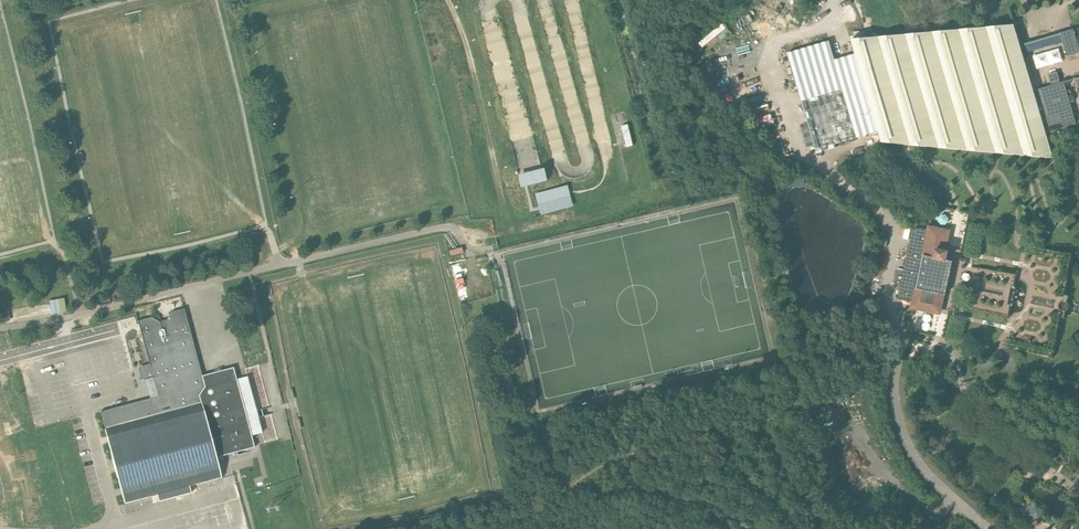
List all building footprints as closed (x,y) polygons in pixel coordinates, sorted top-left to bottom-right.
[(706,46),(729,28),(725,22),(702,40),(706,46)] [(1022,45),(1016,25),(1014,25),(916,34),(851,40),(856,55),(878,131),(884,143),(899,145),(902,145),(909,146),(996,153),(1000,154),(1056,159),(1051,141),(1049,134),(1049,131),(1036,91),(1037,90),(1035,83),(1025,54),(1022,45)] [(1074,29),(1060,33),(1064,43),(1068,56),(1078,53),(1078,48),(1077,41),(1076,39),(1074,29)] [(1064,43),(1060,33),(1052,35),(1030,42),(1022,45),(1025,54),(1033,52),(1055,45),(1064,43)] [(803,102),(844,89),(836,60),(830,42),(789,54),(803,102)] [(719,69),(741,62),(735,45),(714,52),(719,69)] [(856,55),(836,60),(858,137),(878,131),(856,55)] [(1052,86),(1037,90),(1049,131),(1050,130),(1057,128),(1062,127),(1064,126),(1071,124),(1078,122),(1072,102),(1068,89),(1066,85),(1065,82),(1065,81),(1061,82),(1057,70),(1048,73),(1052,86)] [(844,89),(803,102),(817,149),(858,137),(844,89)] [(904,271),(897,269),(894,285),(900,286),(898,299),(914,302),(913,307),(939,313),(940,307),(943,293),(934,291),(941,260),(945,261),(947,252),(944,251),(946,244),(948,232),(929,228),(929,230),(913,226),(904,271)] [(151,400),(155,415),(202,402),(200,395),(205,388),(202,376),(184,309),(171,312),(166,321),(160,322),(152,317),(138,321),(150,364),(158,369),(160,375),(153,377),(159,398),(151,400)] [(202,402),(217,457),(255,447),(234,367),(202,376),(205,388),(200,395),(202,402)] [(202,402),(155,415),(151,400),(151,398),(100,412),(102,419),(125,504),(147,498),(149,505),(180,497),(178,489),(222,478),(217,457),(202,402)] [(255,433),(258,444),(267,441),(264,430),(255,433)] [(1033,508),(1030,513),(1038,518),(1043,509),(1035,505),(1033,508)]
